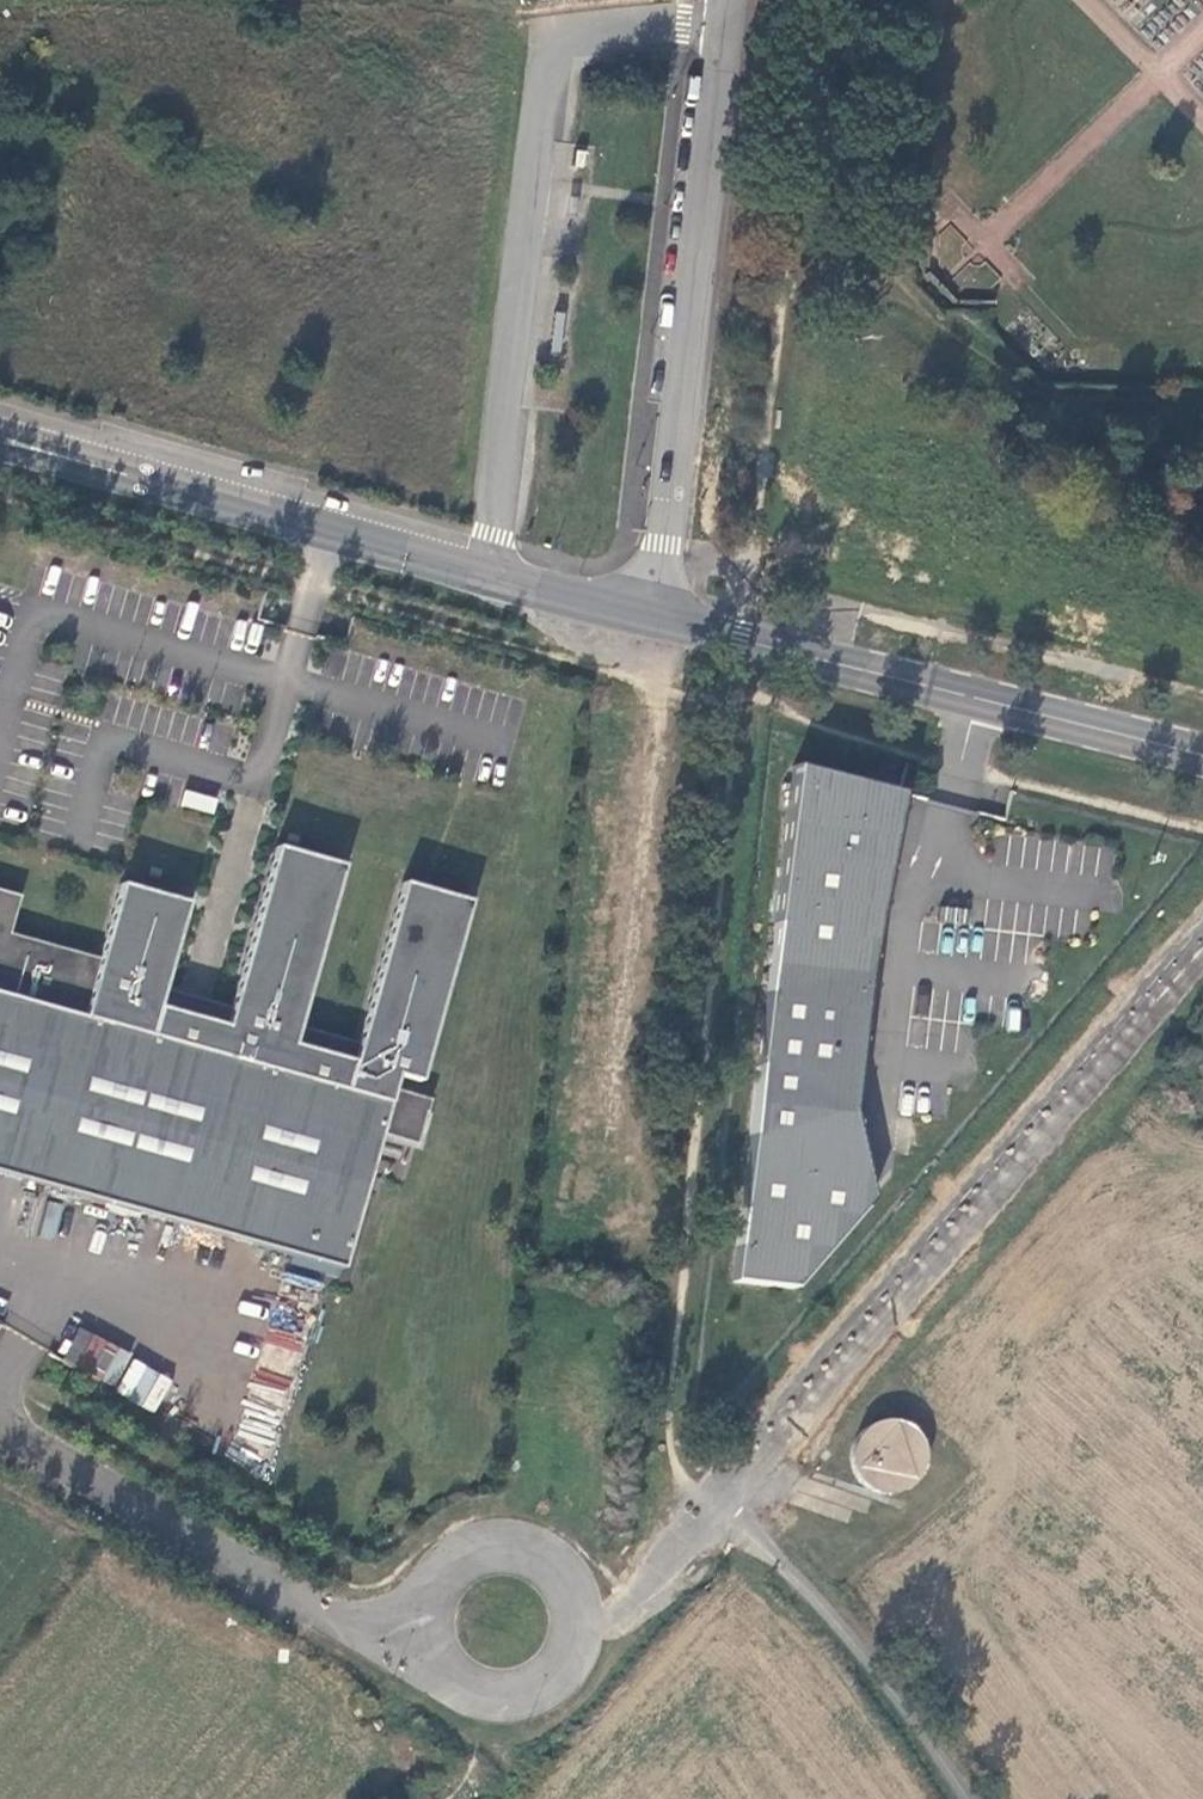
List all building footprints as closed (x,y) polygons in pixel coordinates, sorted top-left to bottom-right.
[(787,780),(728,1280),(791,1286),(861,1204),(857,1201),(866,1192),(846,1112),(852,1064),(863,968),(882,865),(895,792),(795,766),(794,780),(787,780)] [(185,789),(180,804),(213,814),(218,799),(185,789)] [(343,1270),(380,1136),(417,1145),(431,1098),(393,1088),(396,1076),(418,1082),(468,901),(401,883),(357,1043),(297,1027),(341,866),(273,848),(229,1009),(199,1000),(162,990),(185,904),(118,886),(98,961),(8,936),(19,894),(0,889),(0,1176),(343,1270)] [(62,1359),(111,1386),(130,1353),(81,1326),(62,1359)] [(114,1391),(153,1413),(172,1379),(132,1358),(114,1391)] [(885,1497),(891,1498),(897,1498),(902,1497),(908,1495),(913,1492),(917,1488),(921,1484),(925,1479),(927,1474),(929,1468),(929,1462),(929,1457),(928,1451),(926,1445),(923,1440),(919,1436),(915,1432),(910,1429),(905,1426),(899,1425),(894,1424),(888,1424),(882,1426),(877,1428),(872,1430),(867,1434),(863,1438),(860,1443),(857,1448),(856,1454),(855,1460),(855,1465),(857,1471),(859,1477),(861,1482),(865,1486),(869,1490),(874,1493),(880,1496),(885,1497)]
